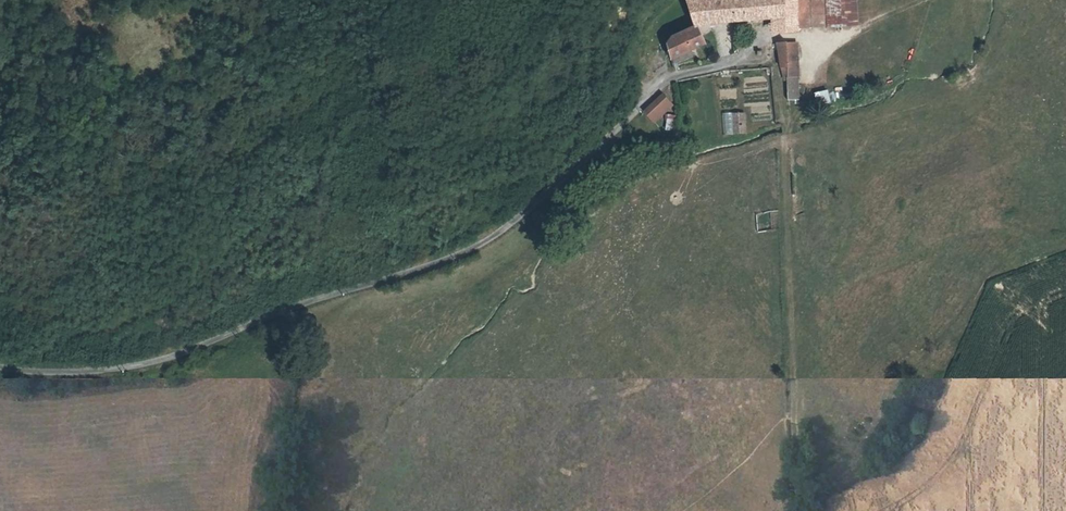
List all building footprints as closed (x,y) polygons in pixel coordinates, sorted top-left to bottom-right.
[(734,0),(687,0),(689,7),(691,15),(695,27),(693,28),(695,31),(702,28),(715,21),(735,21),(734,0)] [(735,21),(778,18),(779,33),(786,32),(785,0),(734,0),(735,21)] [(786,32),(799,31),(797,0),(785,0),(786,32)] [(823,0),(797,0),(799,31),(824,30),(823,0)] [(708,42),(702,28),(695,31),(693,28),(671,37),(668,45),(674,58),(708,42)] [(788,75),(787,42),(777,43),(779,69),(783,68),(783,78),(788,78),(788,75)] [(969,67),(952,73),(957,88),(974,81),(969,67)] [(891,68),(880,69),(881,77),(892,75),(891,68)] [(788,78),(789,97),(798,97),(797,75),(788,75),(788,78)] [(816,106),(830,105),(829,89),(815,90),(816,106)] [(660,91),(641,110),(654,122),(672,103),(660,91)] [(664,113),(664,129),(673,129),(673,113),(664,113)]
